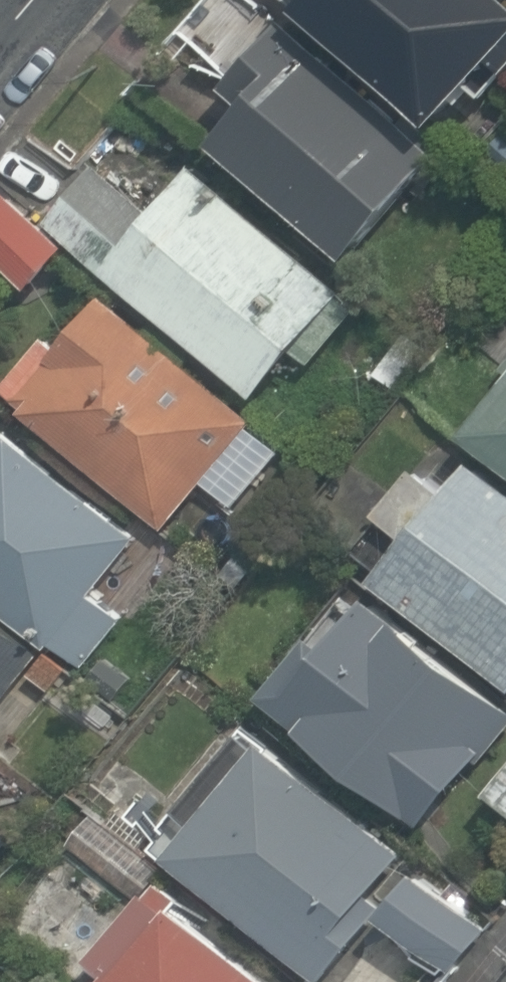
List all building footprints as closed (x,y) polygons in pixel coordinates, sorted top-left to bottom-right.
[(456,121),(502,63),(505,65),(505,0),(310,0),(456,121)] [(443,158),(287,22),(227,91),(248,109),(226,135),(361,252),(443,158)] [(357,286),(197,156),(113,258),(262,390),(357,286)] [(13,188),(0,204),(0,249),(41,282),(76,240),(13,188)] [(261,407),(111,285),(61,340),(46,325),(4,378),(170,523),(261,407)] [(470,424),(505,452),(505,380),(470,424)] [(5,418),(0,425),(0,590),(92,660),(129,614),(99,593),(150,526),(5,418)] [(482,453),(378,577),(505,682),(505,474),(482,453)] [(376,592),(279,710),(428,834),(505,736),(505,702),(376,592)] [(0,607),(0,706),(48,643),(0,607)] [(417,860),(262,733),(165,851),(331,981),(417,860)] [(493,791),(505,802),(505,777),(493,791)] [(495,925),(434,872),(392,920),(450,974),(495,925)] [(170,885),(102,964),(119,977),(115,981),(274,981),(170,885)]
